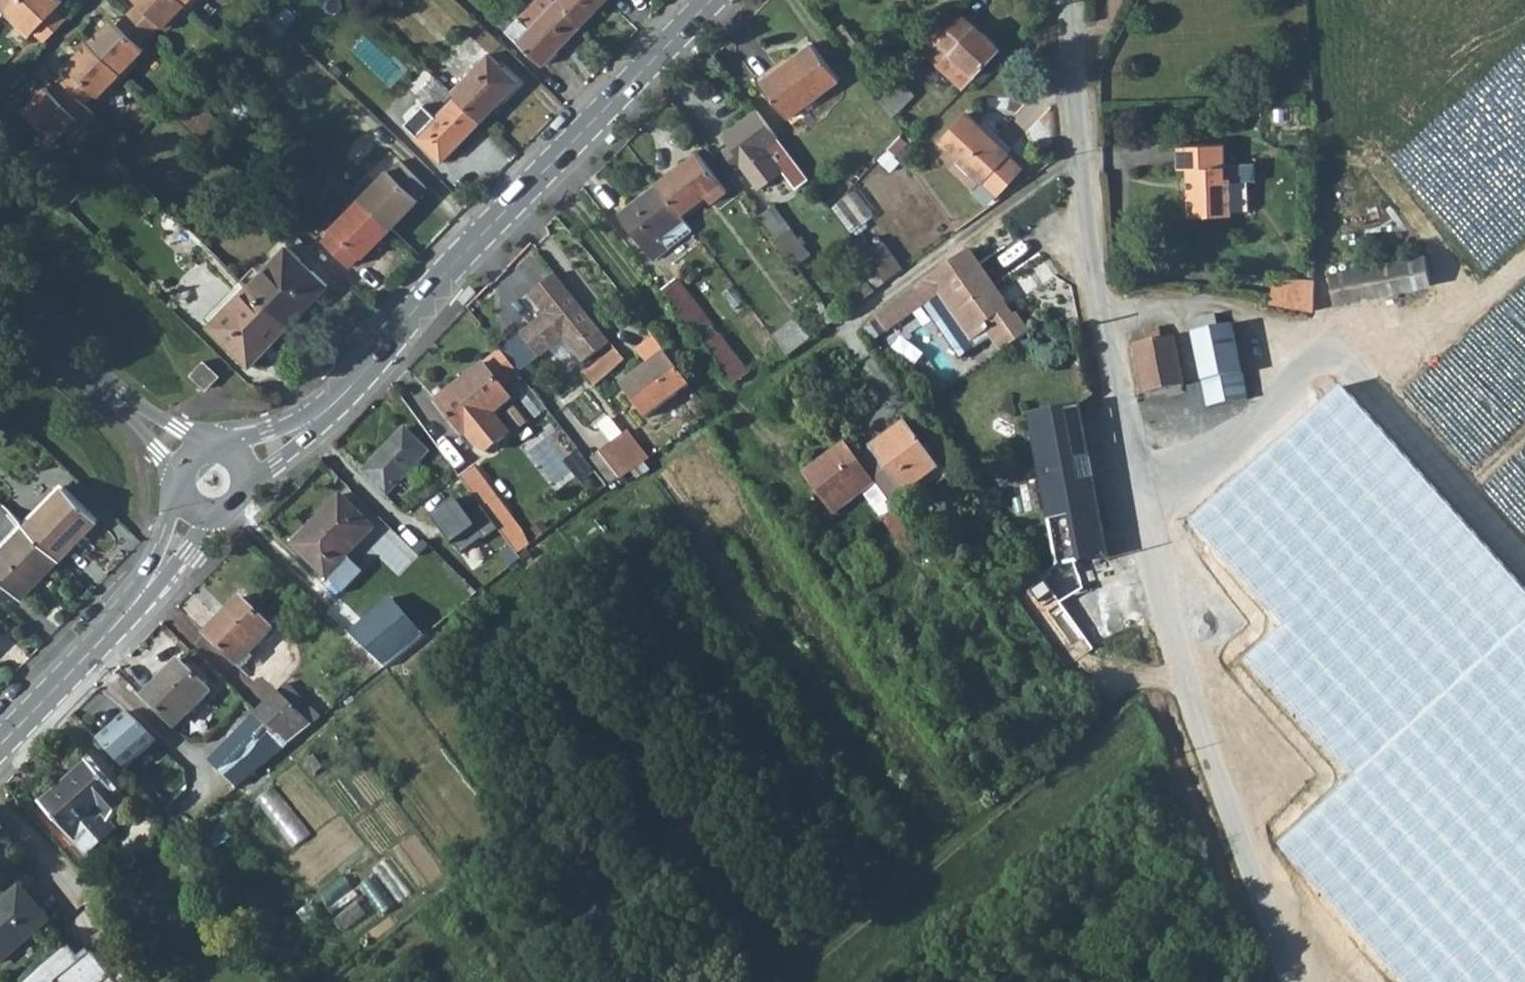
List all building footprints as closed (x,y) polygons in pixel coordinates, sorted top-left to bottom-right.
[(7,10),(16,0),(0,0),(0,3),(7,10)] [(7,10),(18,20),(14,24),(27,36),(32,31),(43,41),(65,18),(54,8),(61,1),(61,0),(16,0),(7,10)] [(138,2),(127,13),(150,35),(161,25),(164,28),(177,16),(175,14),(185,3),(182,0),(136,0),(138,2)] [(556,1),(580,25),(605,0),(557,0),(556,1)] [(542,64),(580,25),(556,1),(531,26),(517,40),(542,64)] [(267,49),(285,30),(261,8),(243,26),(267,49)] [(150,35),(127,13),(117,24),(107,35),(101,29),(89,42),(124,76),(137,64),(133,60),(144,50),(140,46),(150,35)] [(504,28),(517,40),(531,26),(518,14),(504,28)] [(1001,50),(963,14),(925,51),(963,90),(1001,50)] [(107,35),(117,24),(111,18),(101,29),(107,35)] [(1391,155),(1483,262),(1524,226),(1524,39),(1391,155)] [(124,76),(89,42),(76,54),(82,60),(72,71),(61,81),(84,104),(94,93),(98,96),(109,86),(112,89),(124,76)] [(839,79),(812,42),(760,81),(787,118),(839,79)] [(72,71),(82,60),(76,54),(66,65),(72,71)] [(450,66),(437,80),(454,97),(480,121),(518,82),(490,54),(464,80),(450,66)] [(912,91),(898,77),(876,99),(890,113),(912,91)] [(84,104),(61,81),(51,92),(40,103),(34,97),(22,110),(55,141),(65,130),(72,137),(95,114),(84,104)] [(40,103),(51,92),(45,86),(34,97),(40,103)] [(440,161),(480,121),(454,97),(415,136),(440,161)] [(796,189),(809,179),(757,110),(724,136),(730,144),(736,153),(729,157),(738,169),(740,168),(759,193),(785,173),(796,189)] [(990,135),(970,115),(942,144),(982,183),(983,182),(997,195),(1023,168),(1009,155),(1008,156),(988,137),(990,135)] [(1010,154),(990,135),(988,137),(1008,156),(1009,155),(1010,154)] [(898,159),(911,145),(904,136),(889,151),(898,159)] [(724,150),(729,157),(736,153),(730,144),(724,150)] [(1223,145),(1178,148),(1178,170),(1191,169),(1192,188),(1187,189),(1189,216),(1231,215),(1229,178),(1225,178),(1223,145)] [(700,154),(658,184),(681,214),(706,195),(712,203),(728,191),(721,182),(700,154)] [(387,170),(359,200),(389,230),(418,200),(415,198),(426,188),(399,162),(389,172),(387,170)] [(656,259),(693,231),(681,214),(658,184),(621,212),(656,259)] [(855,187),(835,207),(856,229),(877,209),(855,187)] [(362,258),(389,230),(359,200),(331,229),(333,231),(323,241),(349,267),(360,256),(362,258)] [(773,205),(759,216),(789,256),(804,245),(773,205)] [(883,244),(868,256),(887,281),(902,268),(883,244)] [(286,247),(248,286),(288,325),(325,286),(286,247)] [(993,284),(968,248),(874,316),(886,332),(937,296),(943,292),(948,298),(942,303),(953,316),(956,313),(975,339),(986,331),(989,329),(1005,350),(1031,332),(1018,314),(1016,315),(1010,307),(1002,313),(992,300),(995,297),(988,288),(993,284)] [(1432,284),(1426,255),(1329,275),(1335,305),(1432,284)] [(597,352),(609,342),(571,295),(555,273),(529,294),(546,315),(521,335),(539,358),(564,338),(583,362),(597,352)] [(850,289),(860,302),(877,289),(866,276),(850,289)] [(1276,278),(1273,305),(1315,310),(1315,279),(1315,277),(1276,278)] [(677,280),(663,291),(698,337),(712,326),(677,280)] [(1010,307),(993,284),(988,288),(995,297),(992,300),(1002,313),(1010,307)] [(1403,397),(1472,470),(1524,421),(1524,284),(1403,397)] [(250,365),(288,325),(248,286),(210,325),(250,365)] [(465,307),(477,293),(473,290),(469,287),(458,301),(465,307)] [(937,296),(942,303),(948,298),(943,292),(937,296)] [(820,320),(825,317),(831,311),(823,301),(813,310),(820,320)] [(825,317),(831,325),(838,320),(831,311),(825,317)] [(971,342),(975,339),(956,313),(953,316),(971,342)] [(1216,314),(1194,318),(1196,329),(1218,325),(1216,314)] [(790,358),(811,341),(796,322),(775,338),(790,358)] [(1246,397),(1232,324),(1193,331),(1202,379),(1230,374),(1235,399),(1246,397)] [(1146,329),(1148,340),(1164,337),(1161,325),(1146,329)] [(1001,353),(1005,350),(989,329),(986,331),(1001,353)] [(1173,336),(1164,337),(1148,340),(1138,342),(1148,393),(1184,385),(1173,336)] [(720,337),(707,348),(736,386),(749,376),(720,337)] [(645,421),(690,386),(654,339),(638,351),(649,366),(647,367),(650,372),(624,393),(645,421)] [(582,369),(588,378),(607,364),(619,355),(612,346),(582,369)] [(520,374),(501,350),(438,401),(465,437),(475,449),(488,451),(503,439),(495,428),(501,423),(494,414),(512,400),(502,388),(520,374)] [(216,376),(202,362),(189,376),(203,389),(216,376)] [(1207,404),(1235,399),(1230,374),(1202,379),(1207,404)] [(530,387),(519,394),(536,418),(547,410),(530,387)] [(1342,388),(1224,494),(1324,607),(1218,701),(1419,924),(1354,981),(1524,981),(1524,592),(1342,388)] [(503,414),(516,430),(529,419),(516,403),(503,414)] [(1043,490),(1058,564),(1077,593),(1082,589),(1076,562),(1109,556),(1097,499),(1079,407),(1028,416),(1043,490)] [(905,421),(858,456),(892,502),(938,467),(905,421)] [(429,453),(405,429),(363,473),(387,497),(429,453)] [(647,456),(627,430),(619,436),(639,462),(647,456)] [(619,436),(590,458),(610,484),(639,462),(619,436)] [(911,557),(924,546),(901,514),(892,502),(858,456),(846,441),(803,473),(835,514),(864,492),(911,557)] [(1479,483),(1524,533),(1524,441),(1479,483)] [(579,478),(596,471),(586,449),(570,456),(579,478)] [(474,466),(460,476),(489,514),(503,504),(474,466)] [(496,552),(509,541),(489,514),(460,476),(447,487),(496,552)] [(62,486),(24,525),(58,558),(96,519),(62,486)] [(374,528),(341,495),(312,524),(314,526),(295,546),(326,578),(374,528)] [(522,530),(503,504),(489,514),(509,541),(519,553),(533,543),(522,530)] [(405,523),(396,533),(413,551),(424,540),(405,523)] [(58,558),(24,525),(0,549),(0,578),(20,598),(58,558)] [(496,552),(509,569),(514,565),(522,558),(519,553),(509,541),(496,552)] [(1058,564),(1009,591),(1068,671),(1095,650),(1062,604),(1077,593),(1058,564)] [(431,567),(350,634),(386,666),(387,668),(397,660),(448,618),(468,602),(431,567)] [(273,629),(240,597),(205,633),(244,672),(257,659),(251,651),(273,629)] [(359,618),(353,611),(346,617),(352,624),(359,618)] [(210,693),(178,661),(143,697),(174,729),(210,693)] [(277,691),(255,714),(288,746),(295,740),(323,718),(313,707),(305,717),(277,691)] [(209,760),(237,788),(268,763),(288,746),(255,714),(209,760)] [(129,715),(100,742),(127,769),(155,742),(129,715)] [(87,762),(39,804),(79,849),(127,807),(87,762)] [(29,936),(48,921),(21,890),(13,897),(0,908),(0,960),(29,936)] [(1369,895),(1348,915),(1374,946),(1397,925),(1369,895)] [(1374,946),(1348,915),(1322,938),(1350,969),(1374,946)] [(23,981),(118,981),(92,947),(81,956),(71,942),(23,981)]
